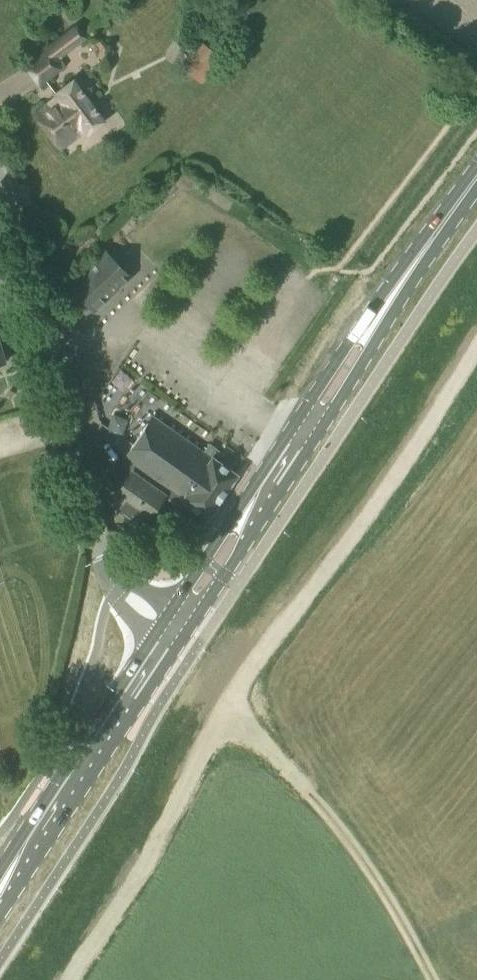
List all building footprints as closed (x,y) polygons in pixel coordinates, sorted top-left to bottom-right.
[(88,34),(102,53),(98,56),(102,62),(114,53),(96,28),(88,34)] [(194,49),(202,56),(189,73),(199,82),(218,57),(199,42),(194,49)] [(39,88),(62,70),(45,49),(22,66),(39,88)] [(85,135),(104,121),(73,80),(54,94),(57,97),(33,115),(59,149),(82,131),(85,135)] [(69,287),(92,310),(126,277),(104,254),(69,287)] [(123,364),(169,396),(154,418),(147,414),(114,461),(130,472),(109,502),(142,525),(163,495),(178,506),(182,501),(206,518),(236,474),(211,457),(210,458),(170,430),(186,407),(196,414),(218,381),(146,331),(123,364)]
